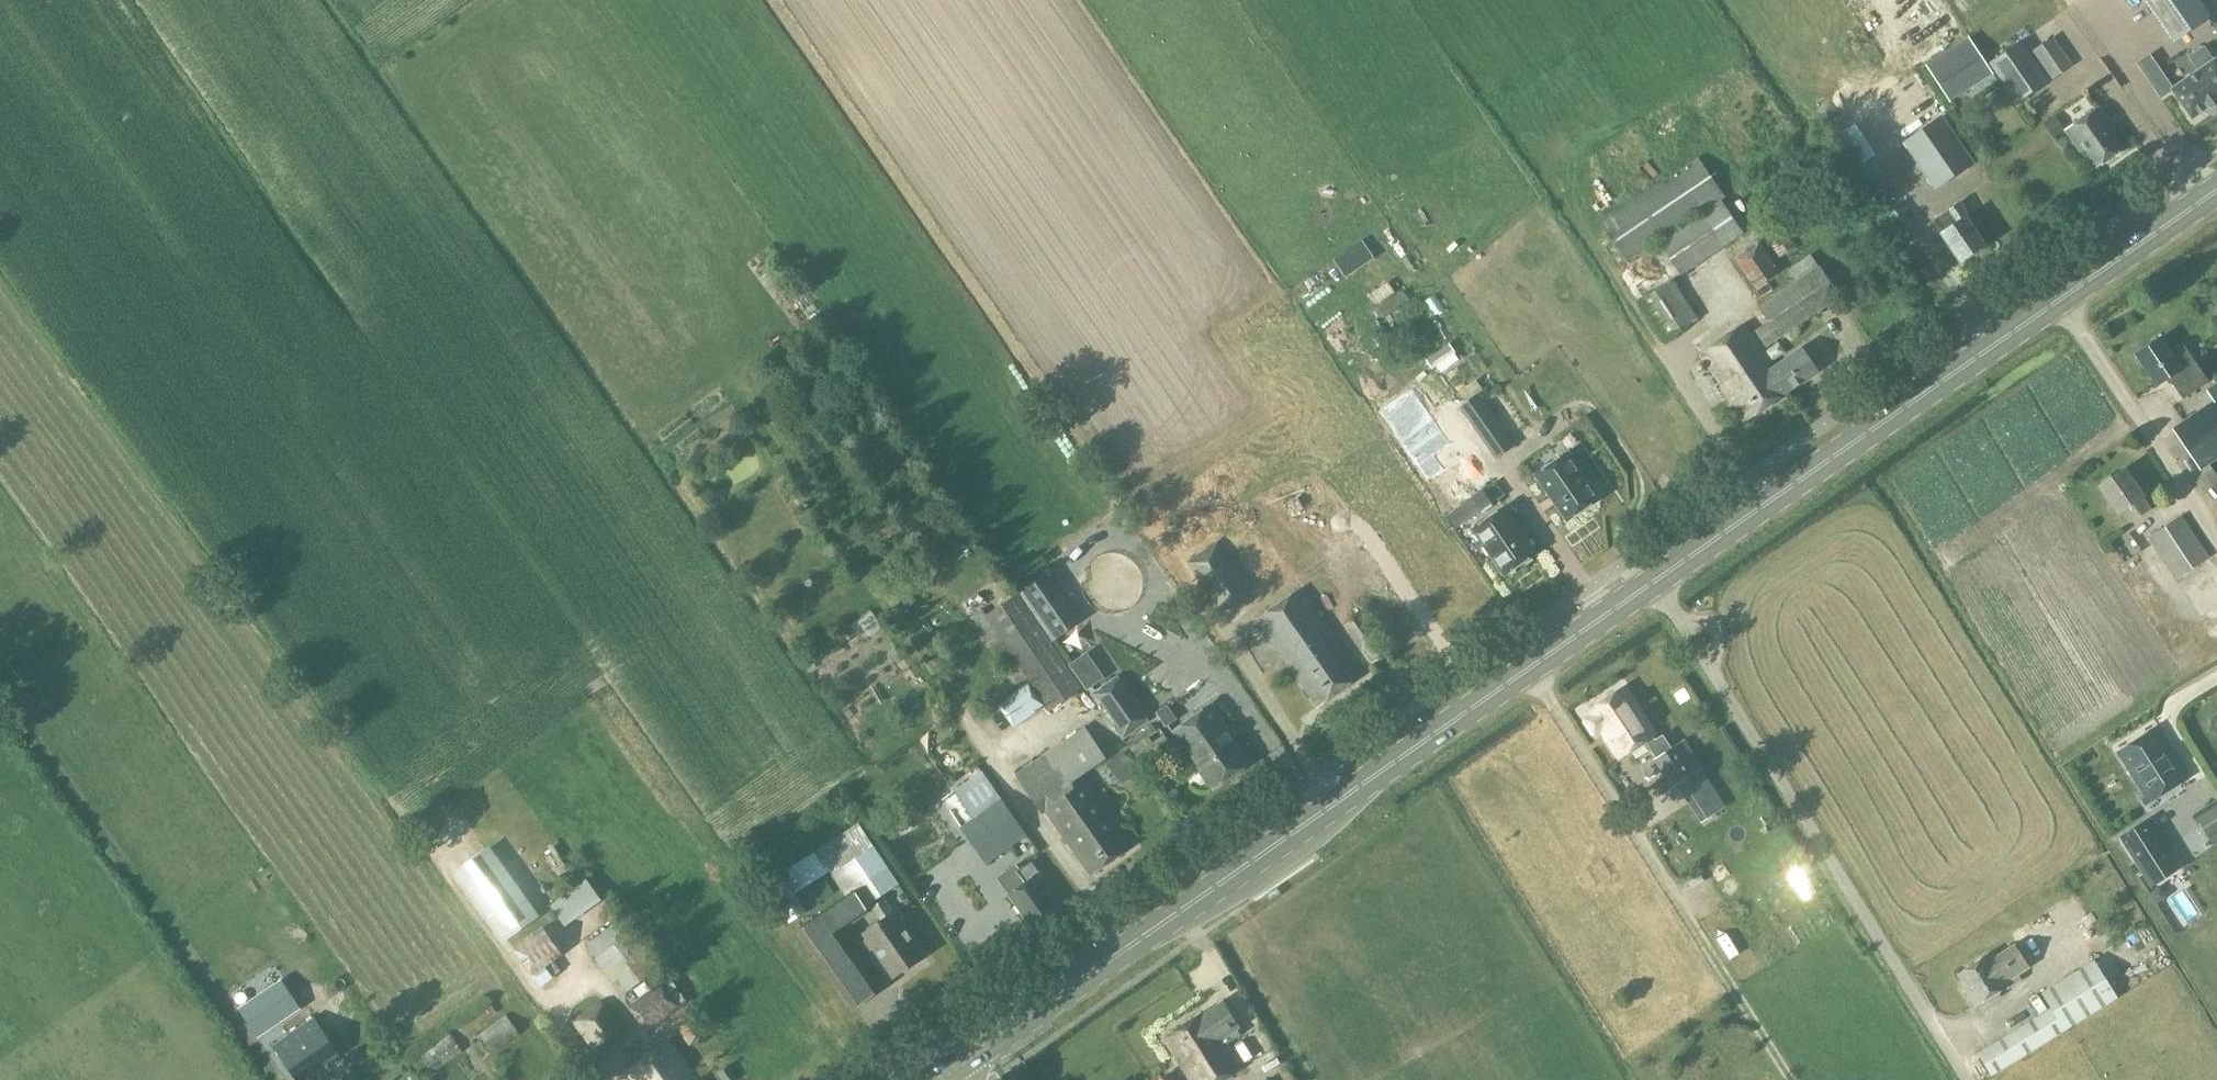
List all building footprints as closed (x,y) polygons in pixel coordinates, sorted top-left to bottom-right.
[(2198,0),(2145,0),(2174,42),(2210,17),(2198,0)] [(1951,102),(1993,74),(1970,38),(1927,66),(1951,102)] [(2022,41),(1989,63),(2017,104),(2050,81),(2022,41)] [(2175,88),(2173,89),(2174,91),(2175,91),(2193,116),(2192,117),(2193,119),(2209,107),(2211,109),(2216,105),(2216,62),(2216,61),(2216,60),(2214,61),(2205,47),(2190,57),(2200,71),(2175,88)] [(2063,52),(2044,64),(2053,78),(2072,66),(2063,52)] [(2147,75),(2160,66),(2152,55),(2139,64),(2147,75)] [(2099,107),(2066,131),(2081,152),(2084,150),(2096,167),(2123,149),(2104,123),(2108,120),(2099,107)] [(1975,162),(1956,135),(1919,161),(1938,188),(1975,162)] [(1722,202),(1726,199),(1727,199),(1698,157),(1601,223),(1628,261),(1702,212),(1703,213),(1659,242),(1681,276),(1725,247),(1743,233),(1722,202)] [(1960,203),(1934,222),(1942,232),(1941,233),(1961,261),(1984,245),(1975,231),(1978,229),(1960,203)] [(1917,226),(1902,204),(1887,214),(1902,236),(1917,226)] [(1766,239),(1781,260),(1800,247),(1785,226),(1766,239)] [(1754,288),(1779,272),(1760,243),(1735,259),(1754,288)] [(1758,307),(1768,321),(1755,330),(1767,347),(1779,339),(1841,297),(1820,266),(1758,307)] [(1699,319),(1673,280),(1639,302),(1665,341),(1699,319)] [(1376,308),(1384,319),(1409,303),(1402,291),(1376,308)] [(1702,355),(1747,419),(1783,394),(1783,395),(1817,372),(1801,349),(1775,367),(1746,325),(1702,355)] [(2158,385),(2170,377),(2180,391),(2190,384),(2181,370),(2182,369),(2172,355),(2161,339),(2137,355),(2158,385)] [(2185,346),(2172,355),(2182,369),(2181,370),(2190,384),(2180,391),(2185,398),(2210,381),(2185,346)] [(1456,388),(1467,382),(1458,365),(1446,371),(1456,388)] [(1421,414),(1436,404),(1424,384),(1408,394),(1421,414)] [(1479,394),(1460,408),(1495,457),(1515,444),(1479,394)] [(2173,428),(2193,458),(2216,442),(2216,398),(2173,428)] [(1426,442),(1411,452),(1427,476),(1424,479),(1443,508),(1448,515),(1458,508),(1473,498),(1448,460),(1441,465),(1437,459),(1466,439),(1454,424),(1427,443),(1426,442)] [(1537,475),(1568,520),(1599,498),(1597,495),(1599,494),(1600,491),(1595,483),(1592,483),(1589,485),(1568,453),(1537,475)] [(2216,479),(2216,476),(2210,464),(2192,476),(2200,489),(2216,479)] [(2142,478),(2134,483),(2125,470),(2100,487),(2119,514),(2133,503),(2142,517),(2153,510),(2144,496),(2151,492),(2142,478)] [(1505,508),(1474,530),(1496,561),(1493,562),(1493,565),(1498,573),(1501,573),(1503,572),(1505,575),(1536,553),(1505,508)] [(2210,559),(2182,517),(2149,539),(2176,581),(2210,559)] [(1254,592),(1219,541),(1185,563),(1223,614),(1254,592)] [(1053,643),(1082,623),(1048,572),(1018,592),(1053,643)] [(1257,620),(1317,706),(1362,675),(1302,589),(1257,620)] [(1017,686),(1028,678),(1050,711),(1083,689),(1019,594),(987,615),(984,610),(970,620),(984,641),(986,639),(1017,686)] [(1092,695),(1124,741),(1151,722),(1119,676),(1092,695)] [(1028,685),(995,706),(1009,728),(1042,707),(1028,685)] [(1598,738),(1604,734),(1620,759),(1656,736),(1625,688),(1589,712),(1592,716),(1586,720),(1598,738)] [(1174,730),(1177,734),(1180,739),(1215,789),(1251,764),(1211,705),(1174,730)] [(1046,799),(1082,774),(1106,757),(1085,726),(1016,775),(1041,812),(1050,805),(1046,799)] [(2118,753),(2147,798),(2144,801),(2147,805),(2188,778),(2157,729),(2118,753)] [(1162,730),(1132,749),(1145,769),(1174,750),(1162,730)] [(1124,754),(1111,766),(1125,780),(1138,768),(1124,754)] [(1131,844),(1082,774),(1046,799),(1050,805),(1061,821),(1055,824),(1089,873),(1131,844)] [(1027,835),(1002,799),(962,828),(987,864),(1027,835)] [(2216,844),(2216,800),(2195,814),(2214,846),(2216,844)] [(2152,819),(2129,833),(2149,864),(2172,849),(2171,846),(2172,845),(2155,819),(2153,821),(2152,819)] [(831,872),(833,875),(831,875),(847,899),(800,930),(854,1008),(878,992),(837,933),(868,912),(865,909),(899,886),(876,848),(875,848),(859,823),(769,882),(783,903),(775,908),(786,926),(808,913),(796,895),(831,872)] [(558,876),(569,869),(554,845),(543,852),(558,876)] [(540,917),(507,869),(505,870),(493,853),(465,873),(477,891),(474,893),(507,940),(540,917)] [(1009,871),(999,878),(1017,903),(1035,928),(1061,909),(1050,894),(1039,878),(1042,875),(1038,869),(1033,862),(1027,866),(1022,870),(1018,865),(1009,871)] [(836,894),(827,879),(804,893),(813,908),(836,894)] [(865,934),(894,977),(925,956),(895,913),(894,914),(884,899),(873,907),(883,922),(865,934)] [(659,970),(635,934),(634,935),(624,920),(589,943),(599,958),(598,958),(613,982),(622,976),(631,988),(659,970)] [(561,951),(543,927),(515,948),(542,985),(553,976),(544,964),(561,951)] [(1978,1005),(1988,999),(2010,985),(2012,988),(2023,981),(2020,975),(2031,969),(2015,944),(1991,960),(1988,956),(1959,974),(1978,1005)] [(1979,1054),(1993,1077),(2118,998),(2095,961),(2042,994),(2052,1009),(1979,1054)] [(264,1032),(305,1005),(285,975),(242,1004),(253,1021),(256,1019),(264,1032)] [(647,994),(665,1019),(689,1002),(671,977),(647,994)] [(628,1035),(603,1000),(572,1021),(597,1055),(628,1035)] [(1242,1069),(1222,1038),(1231,1032),(1216,1008),(1207,1014),(1205,1012),(1165,1038),(1192,1079),(1225,1079),(1242,1069)] [(678,1026),(692,1045),(708,1034),(695,1014),(678,1026)] [(507,1016),(479,1037),(493,1056),(522,1035),(507,1016)] [(316,1018),(274,1047),(297,1079),(307,1079),(342,1056),(316,1018)] [(435,1073),(464,1052),(452,1036),(423,1056),(435,1073)] [(633,1079),(697,1079),(670,1041),(627,1071),(633,1079)] [(718,1072),(724,1079),(733,1079),(737,1077),(729,1065),(718,1072)]
